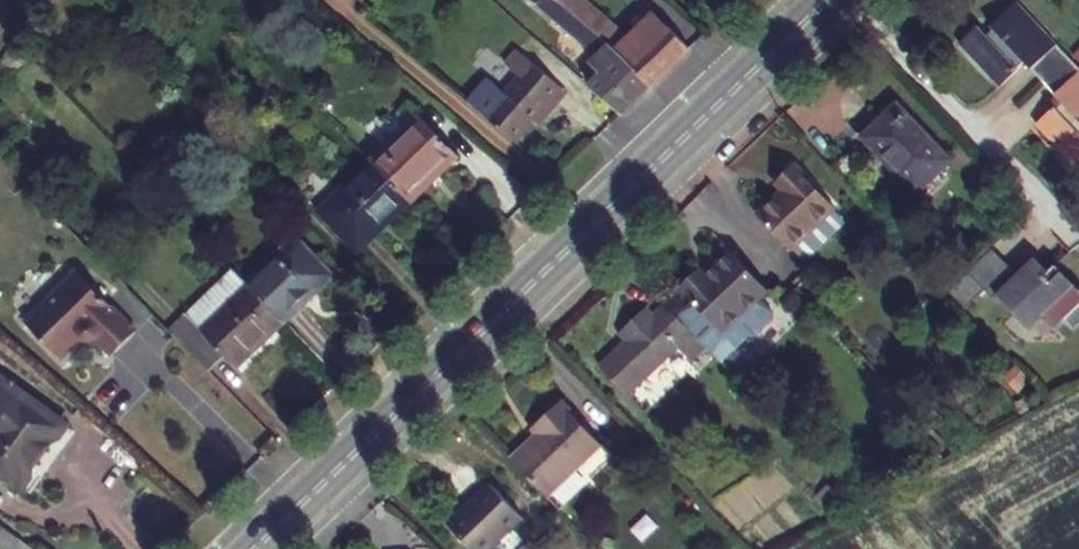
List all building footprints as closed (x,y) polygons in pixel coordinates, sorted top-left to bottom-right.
[(561,0),(534,0),(534,1),(591,52),(590,58),(599,67),(586,82),(620,112),(651,83),(561,0)] [(689,46),(669,25),(664,27),(652,15),(630,38),(589,0),(561,0),(651,83),(689,46)] [(1044,80),(1068,58),(1013,3),(990,26),(996,32),(989,38),(977,27),(959,46),(1003,89),(1028,65),(1044,80)] [(486,77),(466,102),(513,141),(558,86),(515,50),(504,63),(516,72),(501,90),(486,77)] [(1044,80),(1059,95),(1032,122),(1076,164),(1078,161),(1078,129),(1078,128),(1078,68),(1068,58),(1044,80)] [(949,160),(899,105),(865,137),(915,192),(949,160)] [(371,164),(407,201),(455,154),(419,118),(371,164)] [(407,201),(371,164),(323,211),(360,248),(407,201)] [(834,210),(794,166),(777,181),(785,190),(759,214),(791,249),(834,210)] [(249,286),(282,321),(329,276),(296,240),(249,286)] [(944,287),(961,305),(982,285),(989,293),(992,291),(1024,326),(1038,313),(1048,303),(1060,316),(1069,327),(1078,318),(1078,288),(1077,286),(1076,287),(1052,261),(1045,267),(1034,255),(1016,272),(990,244),(962,270),(944,287)] [(766,292),(728,253),(703,277),(698,272),(679,291),(690,303),(675,319),(690,334),(720,365),(747,337),(753,337),(771,319),(771,313),(758,300),(766,292)] [(249,286),(231,267),(186,311),(192,319),(175,336),(207,369),(223,353),(235,366),(282,321),(249,286)] [(109,352),(132,328),(74,271),(23,322),(59,358),(80,337),(87,339),(95,338),(109,352)] [(808,309),(795,295),(785,305),(798,319),(808,309)] [(662,306),(654,296),(645,305),(654,314),(662,306)] [(1048,303),(1038,313),(1050,326),(1060,316),(1048,303)] [(645,305),(626,324),(635,333),(624,343),(601,366),(628,394),(690,334),(675,319),(662,306),(654,314),(645,305)] [(616,334),(624,343),(635,333),(626,324),(616,334)] [(20,483),(33,465),(33,457),(44,442),(52,439),(65,421),(0,374),(0,469),(20,483)] [(540,435),(513,461),(547,495),(600,444),(559,402),(533,428),(540,435)] [(489,483),(449,523),(475,548),(482,548),(519,513),(489,483)] [(8,548),(39,548),(0,521),(0,543),(8,548)]
